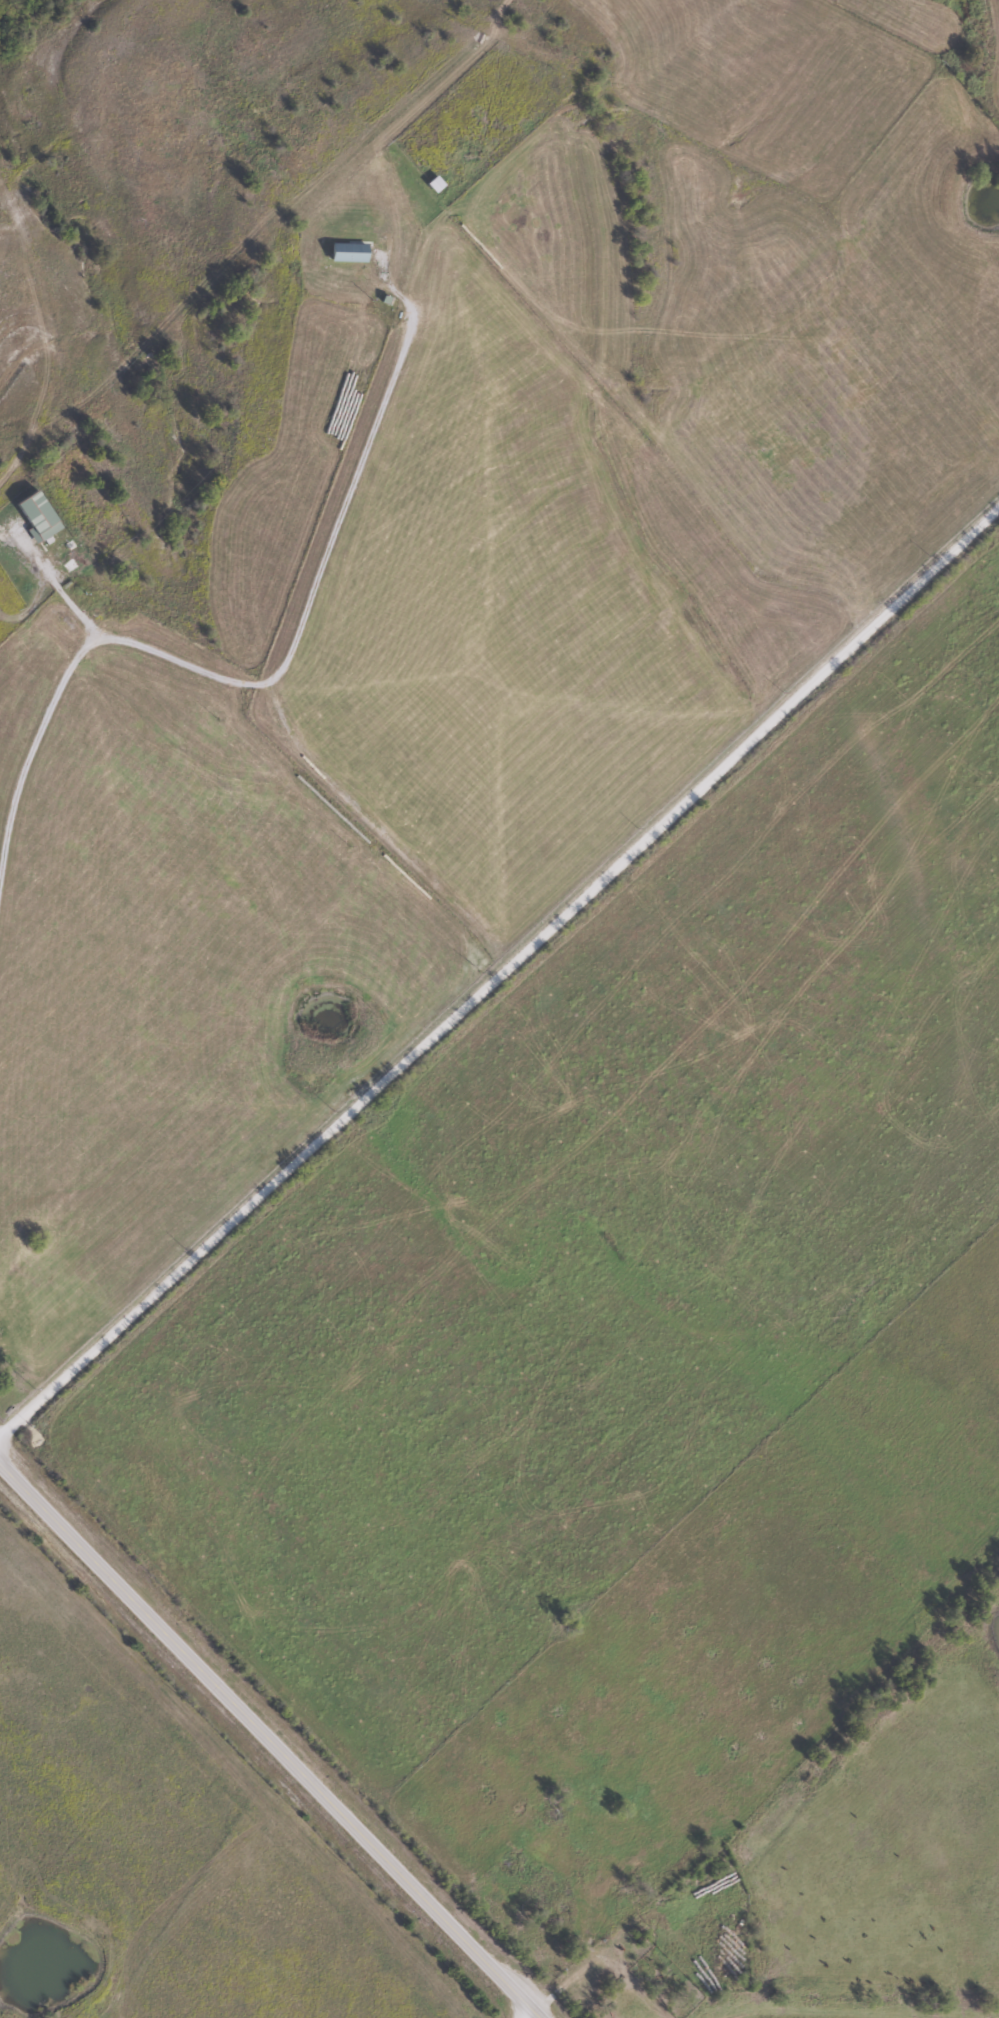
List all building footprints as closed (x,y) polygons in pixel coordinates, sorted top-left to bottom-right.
[(425,185),(433,193),(442,185),(433,176),(425,185)] [(328,263),(365,263),(365,244),(328,244),(328,263)] [(38,544),(59,528),(32,491),(11,507),(38,544)] [(90,569),(76,546),(55,559),(70,582),(90,569)] [(676,2000),(667,2011),(674,2017),(680,2017),(687,2010),(676,2000)]
